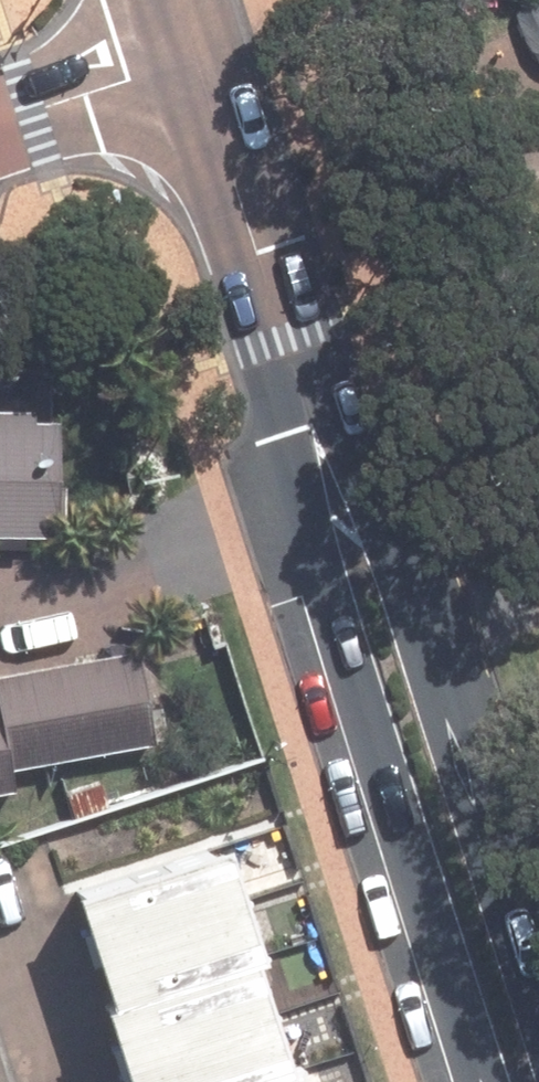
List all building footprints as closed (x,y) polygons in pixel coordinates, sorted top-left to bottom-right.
[(17,543),(17,528),(49,529),(49,415),(24,414),(25,406),(0,406),(0,543),(17,543)] [(0,670),(0,753),(2,765),(144,738),(126,645),(0,670)] [(63,791),(70,812),(103,803),(97,780),(63,791)] [(204,834),(58,880),(75,931),(220,886),(204,834)] [(231,947),(239,946),(220,886),(75,931),(93,992),(231,947)] [(93,992),(85,994),(102,1046),(247,1000),(231,947),(93,992)] [(102,1046),(113,1081),(187,1081),(266,1057),(247,1000),(102,1046)] [(187,1081),(283,1081),(274,1054),(266,1057),(187,1081)]
